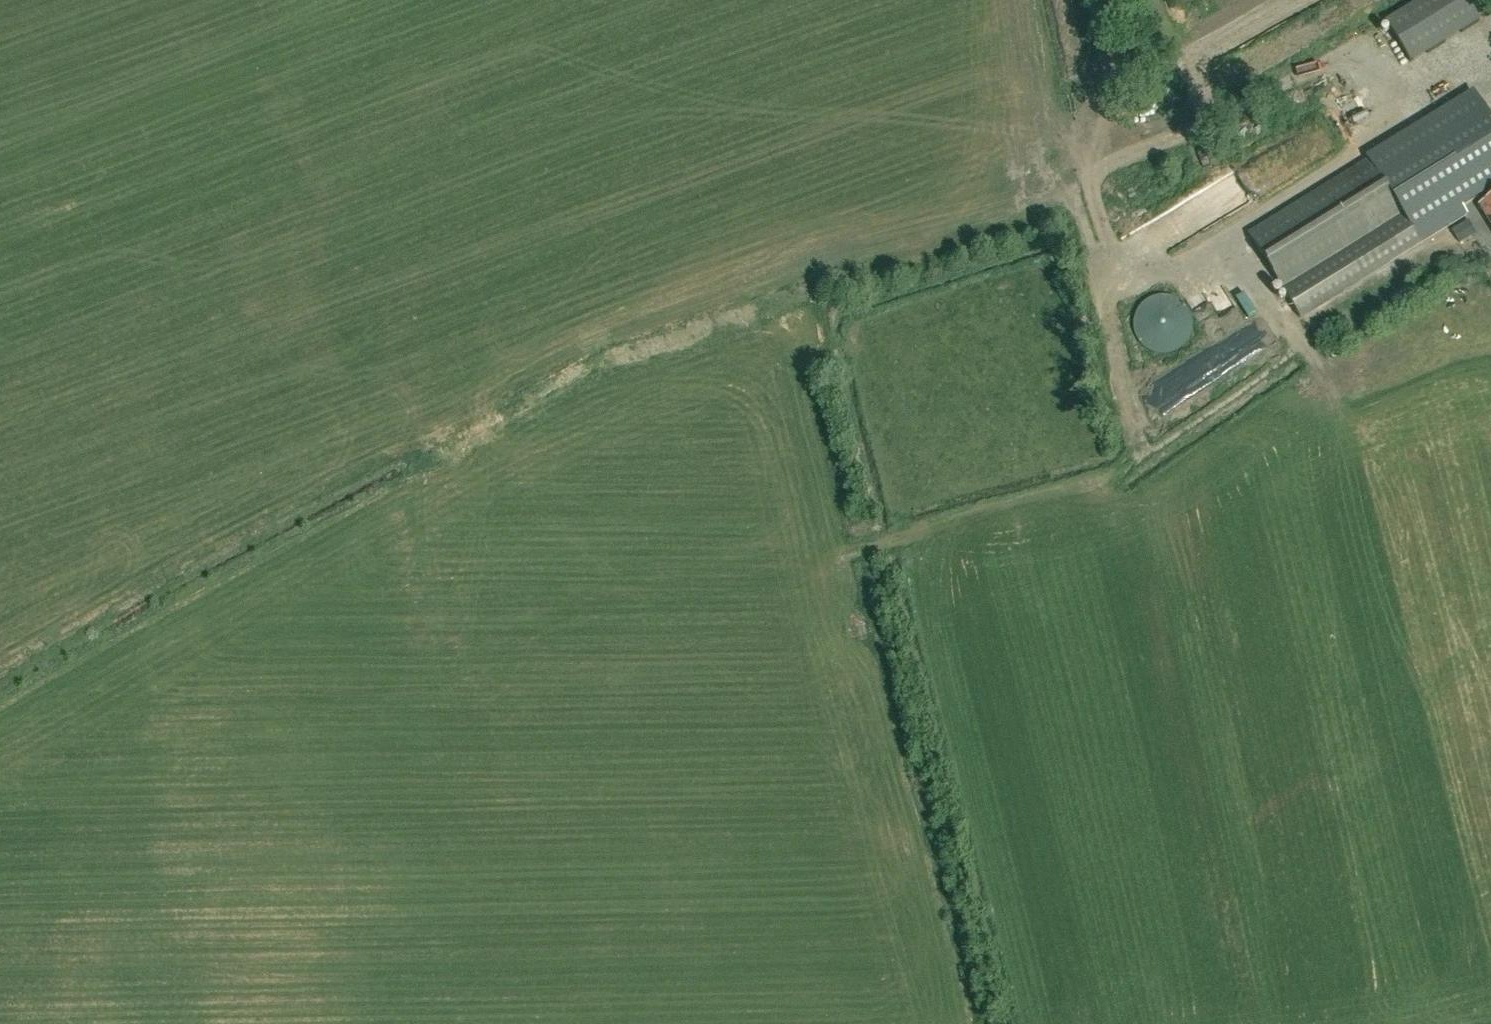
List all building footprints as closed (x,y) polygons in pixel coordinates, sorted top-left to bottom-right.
[(1479,19),(1467,0),(1421,0),(1386,22),(1411,63),(1479,20),(1479,19)] [(1474,94),(1249,234),(1298,314),(1461,213),(1459,208),(1490,188),(1490,122),(1474,94)] [(1481,206),(1490,222),(1490,199),(1481,206)] [(1133,315),(1132,323),(1133,331),(1137,339),(1143,346),(1150,351),(1158,353),(1166,353),(1174,350),(1181,346),(1187,339),(1190,331),(1191,323),(1190,315),(1187,308),(1181,301),(1174,296),(1166,294),(1158,294),(1150,296),(1143,301),(1137,308),(1133,315)]
